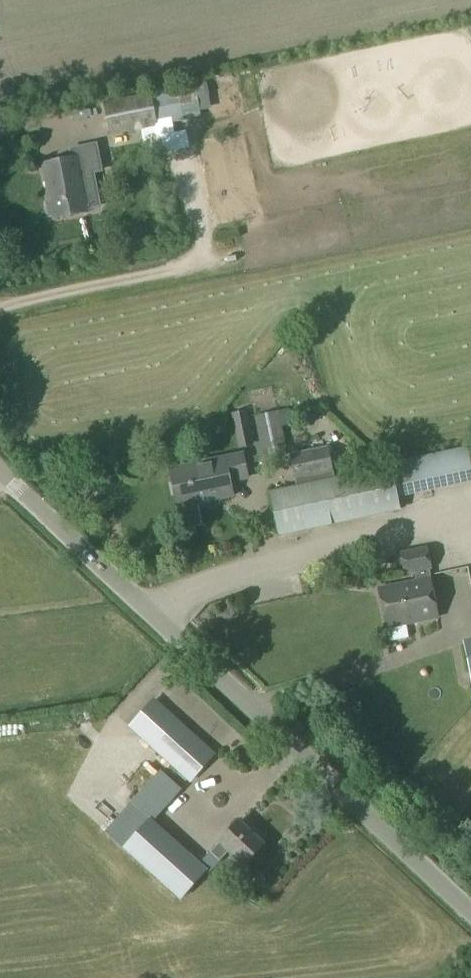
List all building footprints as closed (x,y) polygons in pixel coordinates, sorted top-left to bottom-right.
[(177,89),(104,104),(110,135),(184,120),(177,89)] [(197,141),(198,151),(214,150),(214,140),(197,141)] [(76,158),(43,165),(50,203),(47,204),(50,216),(53,215),(53,218),(87,211),(83,195),(87,194),(83,178),(80,179),(76,158)] [(232,436),(245,434),(238,399),(225,401),(232,436)] [(277,409),(248,416),(257,454),(286,447),(277,409)] [(327,446),(289,453),(295,480),(332,472),(327,446)] [(391,464),(391,466),(392,466),(399,498),(470,483),(470,448),(391,464)] [(242,454),(171,470),(179,507),(233,495),(230,482),(247,478),(242,454)] [(392,466),(391,466),(270,491),(280,538),(401,511),(399,498),(392,466)] [(394,540),(396,549),(421,544),(419,535),(394,540)] [(425,549),(400,554),(404,574),(414,572),(416,581),(429,579),(427,569),(429,568),(425,549)] [(430,579),(380,589),(387,628),(438,618),(430,579)] [(156,698),(129,727),(190,782),(216,753),(156,698)] [(154,823),(127,853),(181,901),(206,871),(208,870),(199,862),(154,823)] [(241,823),(221,842),(230,851),(240,861),(239,862),(243,866),(264,845),(241,823)]
